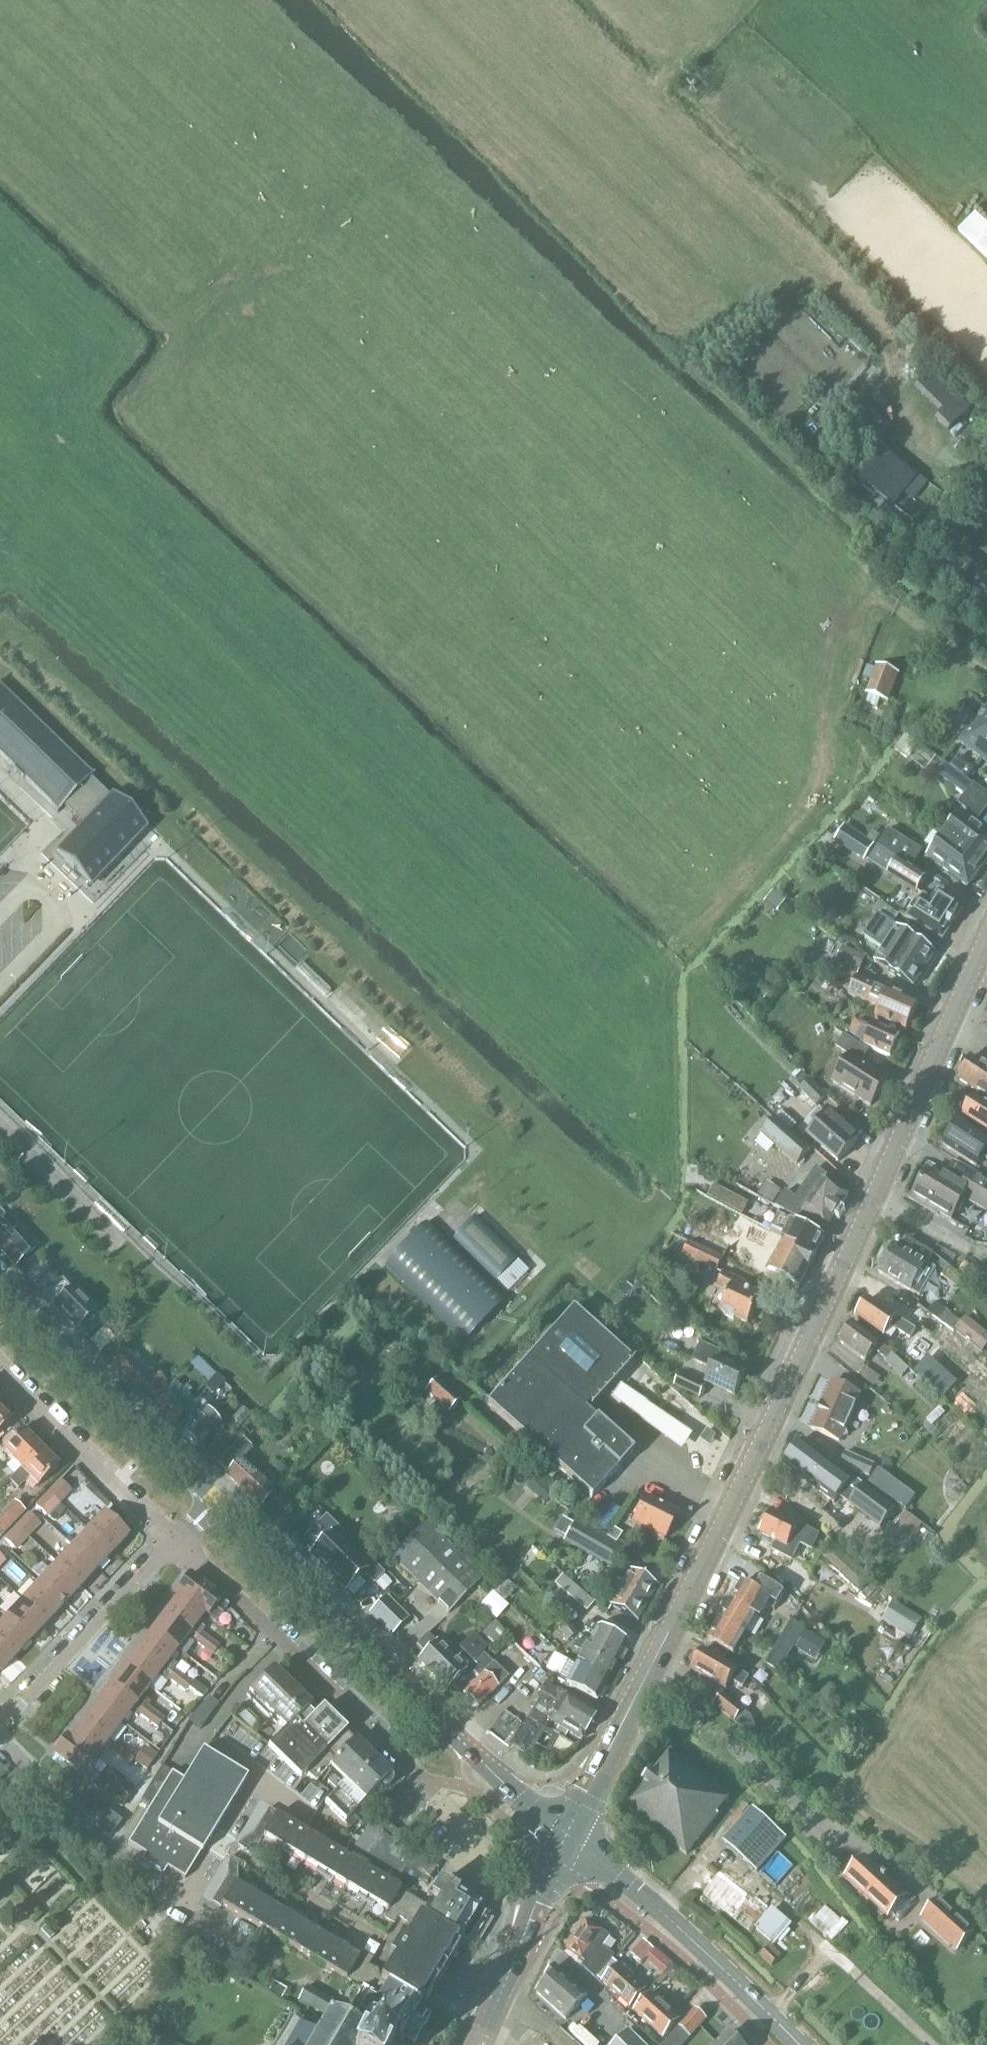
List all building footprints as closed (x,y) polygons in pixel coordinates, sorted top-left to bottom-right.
[(956,227),(986,258),(986,224),(973,210),(956,227)] [(913,498),(927,484),(890,450),(864,478),(895,506),(908,492),(913,498)] [(986,613),(986,576),(981,570),(984,565),(964,549),(946,573),(957,581),(958,579),(977,595),(971,602),(986,615),(986,613)] [(858,690),(852,708),(882,719),(899,673),(896,672),(899,665),(887,661),(885,667),(877,664),(866,693),(858,690)] [(118,859),(148,828),(111,793),(109,796),(89,778),(93,774),(92,773),(91,774),(14,701),(15,699),(14,698),(0,713),(0,755),(13,768),(12,769),(23,779),(24,778),(57,810),(56,811),(57,813),(64,806),(82,824),(69,838),(56,852),(64,860),(64,861),(73,870),(74,869),(86,881),(112,854),(117,858),(116,858),(118,859)] [(986,709),(985,708),(959,742),(986,763),(986,709)] [(905,734),(895,748),(907,757),(918,743),(905,734)] [(964,795),(958,804),(979,819),(986,808),(986,795),(947,765),(939,776),(964,795)] [(944,835),(985,866),(986,863),(986,832),(962,813),(944,835)] [(844,824),(834,840),(865,859),(875,843),(867,838),(844,824)] [(867,863),(878,870),(881,865),(889,871),(887,874),(916,892),(926,877),(911,867),(922,850),(888,829),(867,863)] [(872,830),(867,838),(875,843),(880,835),(872,830)] [(985,866),(944,835),(927,858),(940,868),(968,888),(985,866)] [(963,907),(938,892),(933,900),(923,894),(920,900),(919,899),(907,918),(942,940),(963,907)] [(879,901),(872,912),(879,917),(866,937),(883,949),(875,962),(913,987),(935,954),(892,926),(898,916),(879,901)] [(836,960),(859,969),(864,958),(841,948),(836,960)] [(815,971),(809,977),(821,988),(820,988),(828,995),(834,989),(815,971)] [(848,995),(880,1008),(875,1019),(906,1032),(918,1004),(856,977),(848,995)] [(848,1033),(865,1046),(890,1057),(900,1034),(875,1023),(872,1029),(854,1020),(848,1033)] [(833,1082),(870,1106),(887,1079),(861,1062),(869,1051),(844,1035),(836,1048),(850,1057),(833,1082)] [(986,1098),(986,1067),(971,1057),(957,1079),(986,1098)] [(800,1089),(817,1106),(827,1096),(810,1079),(800,1089)] [(986,1104),(974,1097),(969,1106),(965,1107),(962,1111),(963,1115),(961,1117),(986,1133),(986,1102),(986,1104)] [(809,1135),(822,1147),(839,1162),(858,1139),(828,1113),(809,1135)] [(760,1128),(763,1131),(761,1134),(797,1165),(810,1149),(771,1115),(760,1128)] [(943,1145),(953,1152),(967,1161),(976,1166),(982,1157),(986,1160),(986,1139),(959,1121),(958,1123),(954,1129),(943,1145)] [(775,1205),(775,1206),(781,1209),(799,1219),(804,1213),(826,1228),(848,1196),(817,1167),(795,1198),(786,1191),(775,1205)] [(929,1207),(928,1208),(938,1214),(939,1212),(951,1220),(964,1198),(970,1202),(975,1195),(986,1202),(986,1182),(971,1173),(963,1186),(944,1175),(941,1180),(927,1172),(913,1197),(929,1207)] [(758,1191),(773,1202),(781,1190),(767,1180),(758,1191)] [(747,1204),(776,1219),(781,1209),(775,1206),(775,1205),(753,1194),(747,1204)] [(780,1246),(812,1262),(825,1237),(797,1223),(799,1219),(781,1209),(776,1219),(789,1227),(781,1243),(780,1246)] [(452,1239),(495,1282),(519,1259),(475,1215),(452,1239)] [(15,1267),(34,1250),(14,1228),(13,1229),(2,1218),(0,1220),(0,1250),(15,1267)] [(429,1223),(387,1265),(464,1342),(507,1300),(429,1223)] [(696,1244),(724,1257),(730,1245),(702,1231),(696,1244)] [(780,1246),(781,1243),(771,1238),(763,1254),(773,1259),(767,1271),(799,1287),(812,1262),(780,1246)] [(919,1296),(926,1284),(936,1269),(927,1264),(933,1254),(908,1239),(902,1249),(894,1244),(893,1247),(889,1247),(887,1251),(888,1255),(884,1261),(881,1262),(878,1266),(880,1269),(878,1272),(919,1296)] [(683,1254),(716,1270),(722,1258),(689,1242),(683,1254)] [(951,1267),(943,1276),(957,1287),(965,1278),(951,1267)] [(748,1324),(758,1302),(762,1295),(747,1288),(748,1285),(720,1272),(714,1285),(729,1292),(720,1311),(724,1313),(724,1314),(733,1319),(734,1317),(748,1324)] [(43,1297),(76,1330),(94,1312),(62,1279),(43,1297)] [(914,1329),(913,1331),(896,1319),(897,1318),(869,1298),(863,1307),(860,1308),(857,1311),(857,1315),(855,1318),(883,1337),(891,1326),(922,1348),(928,1339),(914,1329)] [(620,1389),(618,1387),(609,1381),(629,1360),(572,1309),(487,1404),(591,1498),(632,1452),(584,1410),(603,1388),(615,1396),(620,1389)] [(947,1309),(940,1318),(945,1323),(953,1313),(947,1309)] [(956,1330),(981,1351),(986,1344),(986,1333),(967,1316),(956,1330)] [(78,1331),(84,1337),(96,1324),(91,1318),(78,1331)] [(880,1342),(853,1323),(840,1342),(867,1361),(875,1349),(887,1359),(892,1353),(880,1342)] [(691,1360),(711,1369),(706,1381),(735,1394),(745,1371),(717,1359),(721,1351),(699,1342),(691,1360)] [(110,1362),(149,1400),(166,1382),(155,1372),(128,1345),(110,1362)] [(892,1353),(887,1359),(885,1360),(901,1377),(908,1370),(892,1353)] [(187,1367),(204,1384),(212,1376),(197,1361),(195,1359),(187,1367)] [(859,1376),(876,1385),(881,1376),(864,1366),(859,1376)] [(213,1376),(202,1387),(211,1395),(222,1384),(213,1376)] [(677,1386),(699,1397),(704,1386),(682,1376),(677,1386)] [(425,1392),(449,1413),(460,1400),(436,1379),(425,1392)] [(174,1425),(183,1415),(195,1402),(174,1382),(152,1404),(174,1425)] [(811,1429),(839,1441),(860,1394),(832,1382),(811,1429)] [(693,1436),(622,1386),(620,1389),(615,1396),(611,1401),(683,1451),(693,1436)] [(195,1402),(183,1415),(191,1422),(182,1432),(198,1447),(220,1424),(207,1411),(208,1410),(198,1400),(195,1402)] [(927,1420),(932,1424),(944,1412),(940,1408),(927,1420)] [(11,1420),(0,1409),(0,1431),(11,1420)] [(3,1451),(20,1469),(40,1449),(23,1431),(3,1451)] [(702,1440),(710,1445),(716,1435),(708,1431),(702,1440)] [(217,1463),(227,1472),(225,1473),(260,1506),(273,1493),(268,1488),(276,1479),(267,1471),(263,1476),(242,1456),(251,1447),(245,1441),(246,1441),(241,1437),(217,1463)] [(834,1503),(839,1497),(880,1528),(895,1509),(863,1485),(853,1478),(853,1477),(802,1439),(783,1465),(834,1503)] [(40,1449),(20,1469),(9,1480),(17,1489),(29,1477),(37,1486),(57,1466),(40,1449)] [(212,1450),(206,1456),(215,1464),(221,1458),(212,1450)] [(840,1462),(869,1475),(874,1465),(845,1452),(840,1462)] [(878,1469),(866,1485),(903,1513),(915,1497),(878,1469)] [(60,1480),(48,1493),(58,1503),(71,1490),(60,1480)] [(58,1503),(48,1493),(36,1506),(46,1516),(58,1503)] [(631,1524),(663,1540),(676,1514),(644,1498),(631,1524)] [(24,1512),(14,1502),(0,1517),(0,1537),(24,1512)] [(761,1534),(777,1542),(773,1551),(792,1560),(800,1543),(812,1549),(819,1535),(772,1512),(761,1534)] [(893,1528),(911,1541),(923,1525),(905,1512),(893,1528)] [(29,1513),(16,1527),(27,1536),(39,1523),(29,1513)] [(105,1513),(89,1530),(112,1552),(128,1535),(105,1513)] [(341,1530),(328,1518),(318,1528),(323,1533),(317,1540),(306,1551),(325,1569),(342,1551),(331,1540),(341,1530)] [(564,1537),(562,1541),(610,1569),(622,1548),(574,1521),(572,1523),(564,1537)] [(392,1557),(438,1602),(449,1613),(482,1579),(425,1523),(392,1557)] [(27,1536),(16,1527),(4,1540),(14,1549),(27,1536)] [(605,1536),(615,1543),(621,1534),(612,1527),(605,1536)] [(89,1530),(73,1547),(96,1569),(112,1552),(89,1530)] [(835,1546),(825,1558),(861,1590),(872,1578),(835,1546)] [(73,1547),(57,1564),(81,1586),(96,1569),(73,1547)] [(354,1562),(342,1551),(325,1569),(344,1587),(361,1569),(366,1575),(376,1564),(364,1552),(354,1562)] [(81,1586),(57,1564),(41,1581),(65,1603),(81,1586)] [(609,1606),(636,1621),(657,1586),(629,1570),(609,1606)] [(180,1595),(179,1596),(203,1615),(204,1613),(208,1616),(214,1608),(222,1614),(228,1606),(188,1575),(176,1592),(180,1595)] [(554,1583),(586,1611),(594,1602),(562,1575),(554,1583)] [(759,1578),(753,1588),(743,1582),(732,1601),(757,1616),(761,1618),(768,1606),(774,1609),(782,1596),(768,1583),(759,1578)] [(505,1579),(493,1592),(504,1602),(516,1589),(505,1579)] [(39,1584),(24,1599),(48,1621),(62,1606),(39,1584)] [(383,1592),(377,1599),(400,1621),(406,1614),(411,1610),(388,1588),(383,1592)] [(492,1592),(480,1606),(496,1620),(508,1606),(492,1592)] [(179,1596),(165,1614),(190,1632),(190,1631),(197,1623),(203,1615),(179,1596)] [(877,1617),(911,1638),(923,1618),(889,1598),(877,1617)] [(24,1599),(10,1614),(34,1636),(48,1621),(24,1599)] [(377,1599),(367,1609),(390,1632),(400,1621),(377,1599)] [(732,1601),(720,1620),(745,1635),(757,1616),(732,1601)] [(0,1625),(0,1633),(20,1651),(34,1636),(10,1614),(0,1625)] [(165,1614),(152,1632),(176,1650),(190,1632),(165,1614)] [(556,1621),(559,1626),(558,1626),(568,1639),(576,1633),(567,1620),(566,1620),(563,1616),(556,1621)] [(479,1638),(490,1649),(509,1630),(505,1626),(497,1620),(479,1638)] [(745,1635),(720,1620),(708,1640),(734,1655),(738,1648),(742,1651),(747,1642),(743,1640),(745,1635)] [(790,1620),(781,1635),(795,1643),(804,1628),(790,1620)] [(587,1646),(617,1662),(627,1642),(587,1621),(584,1628),(594,1633),(587,1645),(587,1646)] [(197,1623),(190,1631),(197,1636),(200,1632),(203,1628),(197,1623)] [(152,1632),(138,1650),(169,1673),(172,1668),(175,1665),(168,1660),(176,1650),(152,1632)] [(200,1632),(197,1636),(193,1641),(203,1648),(209,1639),(200,1632)] [(0,1633),(0,1672),(20,1651),(0,1633)] [(416,1645),(424,1654),(417,1661),(446,1691),(465,1672),(436,1642),(436,1643),(427,1634),(416,1645)] [(781,1635),(773,1649),(786,1657),(795,1643),(781,1635)] [(460,1649),(472,1661),(485,1648),(473,1636),(460,1649)] [(209,1639),(203,1648),(212,1655),(218,1646),(209,1639)] [(583,1653),(576,1666),(607,1682),(617,1662),(587,1646),(587,1645),(577,1640),(573,1648),(583,1653)] [(691,1669),(726,1689),(731,1680),(743,1687),(749,1676),(703,1649),(691,1669)] [(786,1657),(773,1649),(765,1663),(778,1671),(786,1657)] [(138,1650),(125,1667),(149,1686),(156,1676),(163,1681),(166,1677),(169,1673),(138,1650)] [(607,1682),(576,1666),(572,1674),(562,1669),(558,1676),(560,1682),(596,1701),(607,1682)] [(125,1667),(111,1685),(142,1709),(145,1705),(148,1700),(142,1695),(149,1686),(125,1667)] [(172,1668),(169,1673),(166,1677),(175,1684),(182,1675),(172,1668)] [(271,1746),(291,1762),(311,1740),(333,1718),(323,1708),(318,1712),(312,1706),(311,1705),(283,1677),(274,1668),(249,1694),(287,1731),(271,1746)] [(463,1695),(476,1708),(497,1687),(484,1673),(463,1695)] [(182,1675),(175,1684),(184,1691),(187,1687),(191,1682),(182,1675)] [(191,1682),(187,1687),(202,1698),(208,1691),(193,1680),(191,1682)] [(813,1696),(832,1713),(844,1699),(825,1683),(813,1696)] [(111,1685),(98,1703),(122,1722),(129,1712),(136,1717),(138,1713),(142,1709),(111,1685)] [(557,1689),(540,1716),(549,1722),(549,1721),(558,1727),(556,1730),(565,1736),(567,1732),(581,1740),(597,1713),(557,1689)] [(714,1703),(742,1726),(753,1736),(758,1730),(747,1720),(751,1716),(723,1693),(714,1703)] [(98,1703),(84,1721),(108,1740),(122,1722),(98,1703)] [(145,1705),(142,1709),(138,1713),(148,1720),(154,1712),(145,1705)] [(154,1712),(148,1720),(157,1727),(160,1724),(163,1719),(154,1712)] [(494,1724),(506,1737),(519,1725),(507,1712),(494,1724)] [(311,1740),(291,1762),(316,1782),(329,1767),(336,1774),(327,1783),(336,1791),(324,1803),(345,1822),(380,1786),(383,1788),(386,1789),(389,1787),(391,1785),(393,1782),(392,1779),(390,1776),(391,1775),(378,1762),(378,1763),(359,1744),(356,1748),(352,1744),(356,1741),(355,1740),(354,1741),(346,1732),(346,1731),(333,1718),(311,1740)] [(163,1719),(160,1724),(170,1731),(174,1727),(163,1719)] [(84,1721),(70,1739),(95,1757),(108,1740),(84,1721)] [(95,1757),(70,1739),(70,1740),(66,1737),(53,1754),(93,1784),(99,1776),(91,1770),(97,1762),(93,1759),(95,1757)] [(117,1741),(114,1745),(111,1750),(120,1757),(126,1748),(117,1741)] [(136,1755),(126,1748),(120,1757),(129,1764),(136,1755)] [(137,1761),(147,1768),(157,1755),(147,1748),(137,1761)] [(141,1800),(151,1806),(128,1844),(145,1854),(141,1861),(141,1862),(143,1860),(152,1865),(150,1867),(163,1875),(167,1868),(184,1879),(246,1778),(203,1751),(185,1781),(161,1766),(141,1800)] [(627,1806),(687,1855),(719,1815),(718,1813),(730,1798),(671,1751),(627,1806)] [(260,1841),(263,1837),(276,1815),(277,1813),(269,1808),(253,1834),(250,1835),(247,1837),(244,1839),(242,1840),(239,1843),(237,1845),(246,1850),(249,1847),(252,1845),(256,1843),(260,1841)] [(723,1842),(756,1872),(786,1839),(753,1809),(723,1842)] [(98,1823),(112,1833),(122,1821),(108,1811),(98,1823)] [(277,1844),(284,1848),(297,1827),(276,1815),(263,1837),(275,1844),(273,1848),(274,1848),(277,1844)] [(401,1879),(406,1869),(427,1882),(436,1867),(417,1855),(394,1842),(373,1826),(363,1840),(356,1852),(401,1879)] [(292,1854),(304,1862),(317,1840),(297,1827),(284,1848),(292,1853),(289,1858),(290,1858),(292,1854)] [(318,1868),(325,1873),(338,1852),(317,1840),(304,1862),(316,1869),(314,1873),(315,1873),(318,1868)] [(333,1879),(346,1886),(359,1865),(338,1852),(325,1873),(333,1878),(330,1883),(331,1883),(333,1879)] [(220,1907),(221,1905),(234,1883),(235,1883),(237,1879),(237,1873),(238,1867),(239,1862),(230,1856),(230,1858),(229,1860),(228,1864),(227,1866),(227,1876),(212,1902),(220,1907)] [(845,1878),(888,1917),(890,1914),(898,1921),(909,1908),(909,1904),(904,1899),(907,1896),(864,1857),(845,1878)] [(359,1893),(367,1898),(380,1877),(359,1865),(346,1886),(358,1894),(355,1898),(356,1898),(359,1893)] [(701,1892),(751,1933),(765,1915),(744,1897),(747,1893),(719,1870),(701,1892)] [(375,1904),(387,1911),(400,1890),(380,1877),(367,1898),(374,1902),(371,1907),(372,1908),(375,1904)] [(221,1905),(242,1917),(254,1896),(247,1892),(250,1887),(249,1887),(247,1891),(235,1883),(234,1883),(221,1905)] [(426,1905),(418,1918),(457,1942),(458,1942),(468,1948),(489,1913),(479,1907),(480,1907),(439,1883),(430,1898),(431,1899),(427,1904),(426,1905)] [(417,1920),(418,1918),(426,1905),(400,1890),(387,1911),(384,1916),(385,1919),(393,1924),(398,1917),(403,1920),(402,1920),(406,1923),(417,1920)] [(242,1917),(263,1930),(276,1908),(264,1901),(266,1897),(263,1901),(254,1896),(242,1917)] [(974,1932),(939,1899),(921,1919),(956,1951),(974,1932)] [(833,1940),(849,1922),(827,1902),(811,1920),(833,1940)] [(263,1930),(283,1942),(296,1921),(288,1917),(291,1912),(291,1911),(288,1915),(276,1908),(263,1930)] [(756,1927),(815,1983),(832,1965),(773,1910),(756,1927)] [(441,1975),(458,1947),(455,1945),(457,1942),(418,1918),(417,1920),(398,1950),(380,1980),(379,1982),(419,2005),(421,2002),(424,2004),(441,1975)] [(283,1942),(304,1955),(317,1933),(305,1926),(308,1922),(307,1921),(304,1926),(296,1921),(283,1942)] [(567,1949),(590,1965),(588,1967),(599,1976),(613,1958),(600,1949),(610,1937),(586,1921),(586,1922),(584,1921),(580,1926),(582,1927),(567,1949)] [(304,1955),(325,1967),(338,1946),(329,1941),(332,1937),(332,1936),(329,1940),(317,1933),(304,1955)] [(646,1937),(635,1949),(664,1975),(674,1963),(646,1937)] [(760,1955),(772,1966),(782,1956),(770,1945),(760,1955)] [(325,1967),(346,1980),(359,1958),(346,1950),(349,1946),(348,1946),(345,1951),(338,1946),(325,1967)] [(372,1995),(379,1982),(380,1980),(378,1969),(374,1967),(374,1968),(369,1965),(373,1958),(365,1953),(361,1954),(359,1958),(346,1980),(372,1995)] [(598,1978),(630,2008),(645,1990),(612,1959),(598,1978)] [(537,1993),(566,2020),(588,1996),(555,1966),(546,1977),(549,1980),(537,1993)] [(387,1987),(386,1988),(387,1988),(375,2007),(367,2002),(358,2017),(398,2041),(399,2041),(400,2039),(411,2044),(413,2044),(430,2017),(418,2009),(419,2007),(419,2006),(419,2005),(387,1987)] [(305,1988),(297,2002),(327,2018),(335,2004),(305,1988)] [(633,2011),(663,2038),(680,2019),(650,1993),(633,2011)] [(679,2026),(663,2044),(683,2044),(706,2017),(695,2008),(679,2026)] [(366,2037),(364,2040),(363,2039),(363,2040),(357,2037),(359,2030),(356,2023),(350,2019),(343,2020),(337,2024),(337,2025),(327,2019),(316,2039),(313,2037),(313,2038),(295,2027),(285,2044),(380,2044),(366,2037)] [(630,2031),(616,2044),(644,2044),(630,2031)] [(739,2040),(737,2042),(729,2034),(719,2044),(744,2044),(739,2040)]
